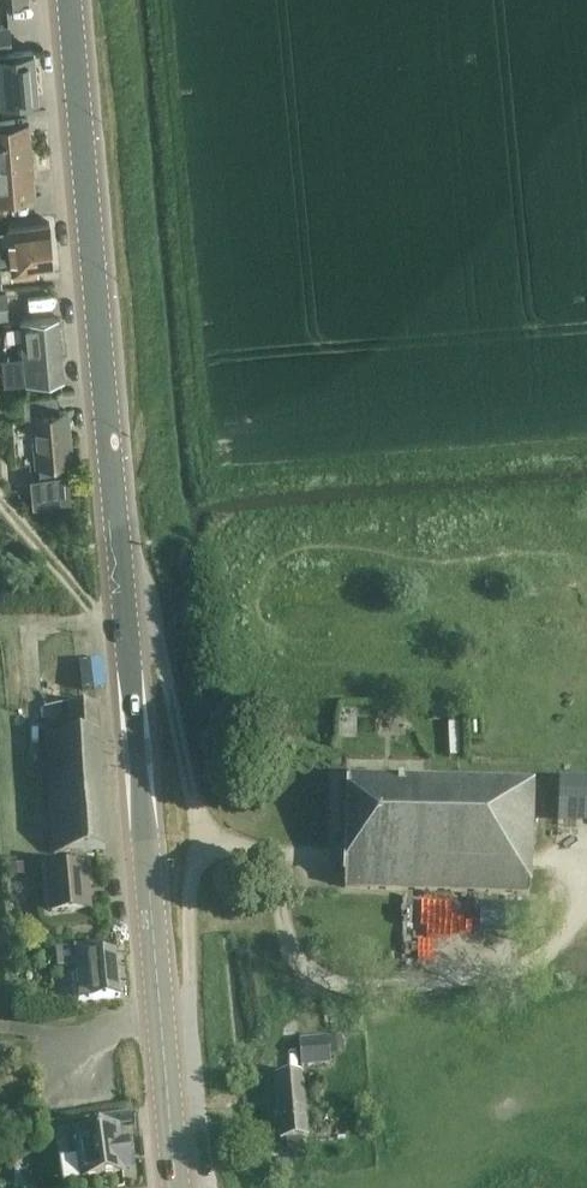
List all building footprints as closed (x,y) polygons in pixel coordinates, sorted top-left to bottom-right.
[(0,27),(0,47),(12,46),(10,26),(0,27)] [(0,100),(39,96),(34,49),(0,53),(0,95),(0,100)] [(33,156),(30,116),(0,118),(0,158),(33,156)] [(36,190),(33,156),(0,158),(0,193),(36,190)] [(50,221),(7,225),(12,276),(40,273),(39,267),(54,265),(50,221)] [(0,292),(0,319),(9,319),(7,292),(0,292)] [(30,384),(67,381),(61,319),(25,323),(30,384)] [(37,462),(39,462),(40,475),(31,475),(33,505),(51,503),(71,501),(67,459),(72,459),(68,410),(58,411),(57,396),(25,399),(27,416),(33,416),(37,462)] [(441,705),(429,706),(430,716),(442,715),(441,705)] [(44,727),(47,782),(51,857),(108,853),(97,707),(47,711),(43,711),(44,727)] [(528,896),(532,785),(346,780),(343,890),(528,896)] [(557,820),(586,821),(586,781),(558,780),(557,820)] [(23,864),(10,865),(11,877),(24,875),(23,864)] [(45,869),(49,914),(90,910),(88,883),(90,883),(89,865),(45,869)] [(481,933),(529,935),(530,905),(482,903),(481,933)] [(90,946),(55,949),(57,968),(75,967),(76,971),(78,1000),(119,996),(115,952),(113,952),(91,954),(90,946)] [(300,1040),(302,1066),(330,1064),(329,1038),(300,1040)] [(302,1076),(275,1078),(281,1141),(287,1140),(288,1149),(304,1148),(303,1138),(308,1137),(302,1076)] [(120,1141),(118,1127),(89,1131),(88,1127),(64,1130),(65,1131),(68,1131),(71,1153),(80,1152),(83,1177),(124,1172),(123,1168),(130,1167),(127,1140),(120,1141)]
